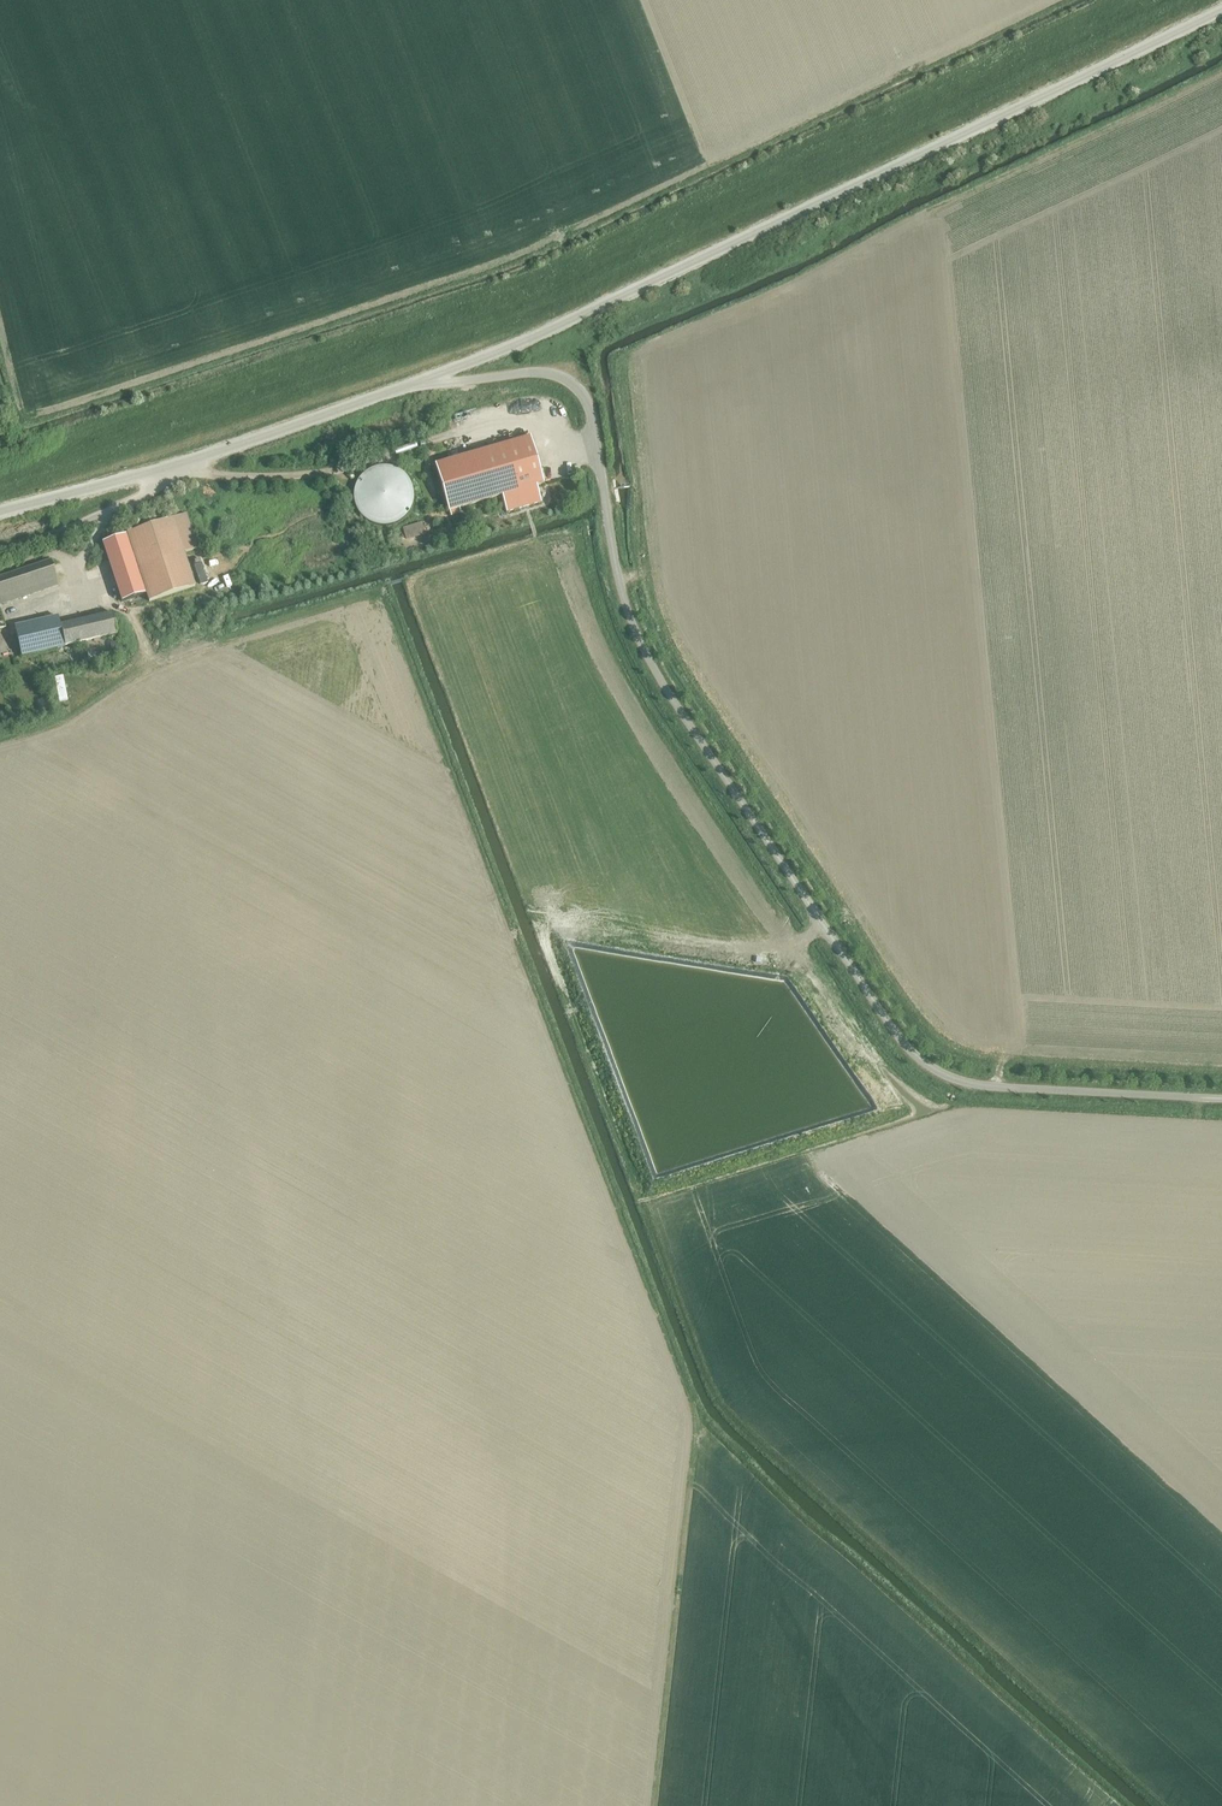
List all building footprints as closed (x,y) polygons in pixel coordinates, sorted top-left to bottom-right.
[(506,512),(541,502),(536,486),(542,484),(528,438),(436,465),(451,516),(461,513),(459,508),(501,496),(506,512)] [(574,464),(583,462),(579,450),(570,452),(574,464)] [(355,508),(356,510),(358,512),(359,514),(361,516),(363,518),(365,520),(367,521),(369,522),(372,523),(374,524),(377,525),(379,525),(382,526),(384,526),(387,525),(390,525),(392,524),(395,523),(397,522),(399,521),(401,519),(403,518),(405,516),(407,514),(409,512),(410,509),(411,507),(412,505),(412,502),(413,500),(413,497),(413,494),(413,492),(412,489),(412,487),(411,484),(410,482),(408,480),(407,478),(405,476),(403,474),(401,472),(399,471),(397,470),(395,469),(392,468),(390,467),(387,467),(384,466),(382,466),(379,467),(377,467),(372,469),(369,470),(367,471),(365,472),(363,474),(361,476),(359,478),(358,480),(356,482),(355,485),(354,487),(354,489),(353,492),(353,495),(353,497),(353,500),(353,502),(354,505),(355,508)] [(186,514),(126,533),(150,601),(194,586),(183,553),(196,548),(186,514)] [(402,528),(406,542),(425,536),(421,523),(402,528)] [(127,535),(102,543),(107,559),(122,602),(146,594),(127,535)] [(58,585),(51,560),(0,577),(0,604),(58,585)] [(21,656),(117,634),(112,613),(60,625),(58,616),(14,627),(21,656)]
